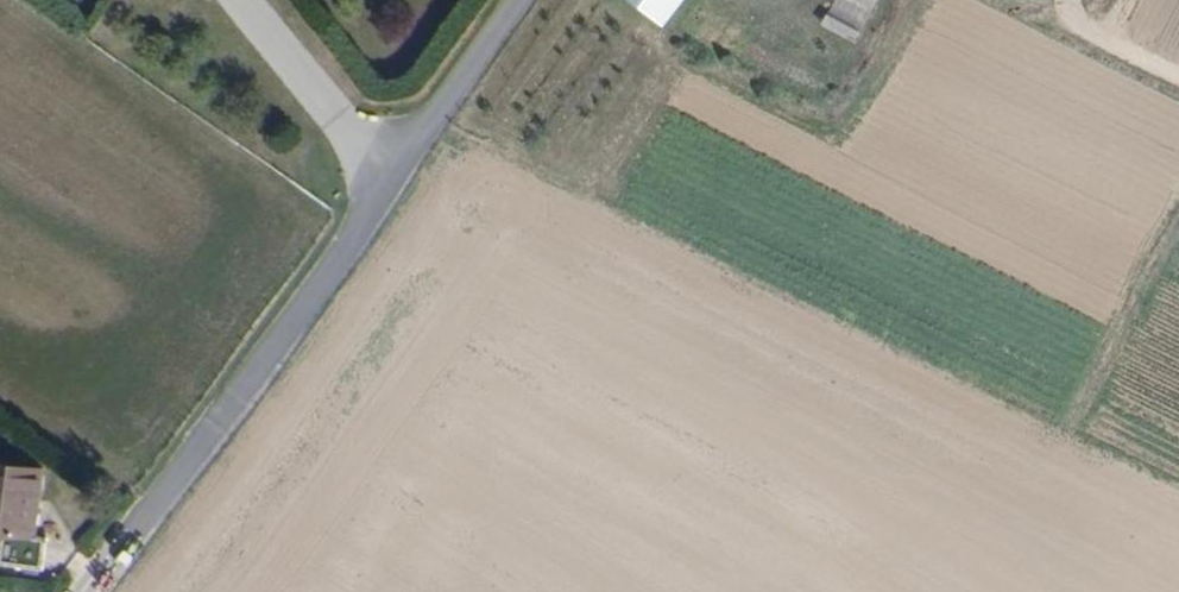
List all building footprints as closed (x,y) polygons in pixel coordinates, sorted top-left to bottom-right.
[(660,30),(684,0),(622,0),(660,30)] [(822,28),(852,43),(874,0),(836,0),(822,28)] [(58,468),(0,460),(0,527),(18,530),(13,562),(58,568),(63,536),(48,534),(58,468)]
